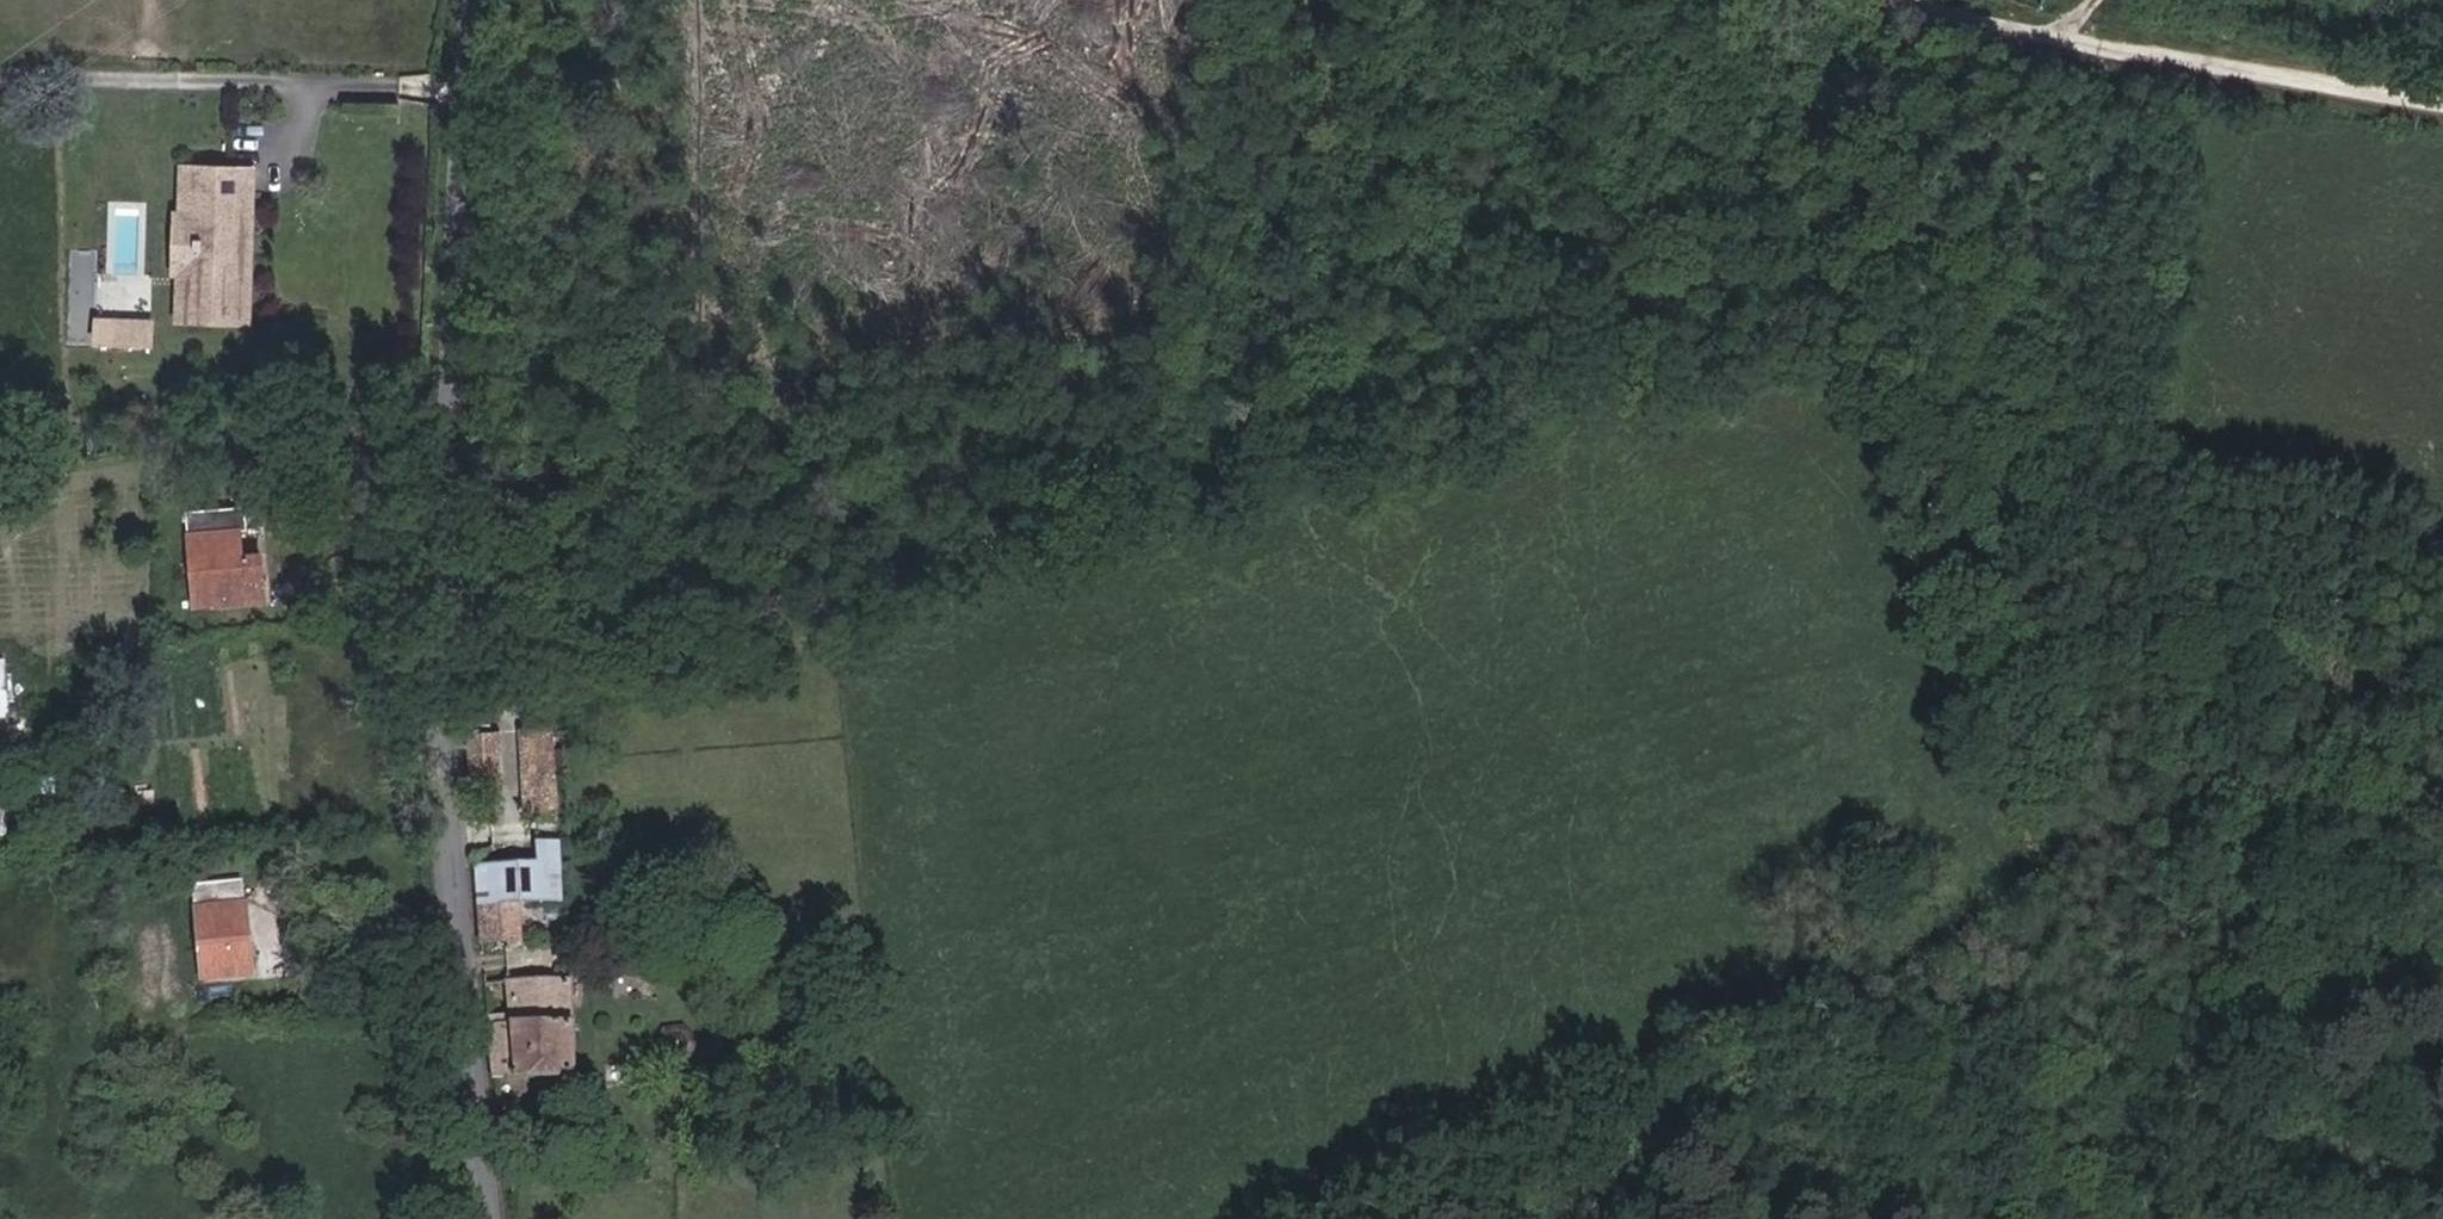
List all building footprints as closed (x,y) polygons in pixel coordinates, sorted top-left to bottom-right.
[(243,233),(244,218),(250,218),(251,171),(183,169),(181,216),(196,217),(194,272),(180,271),(178,319),(246,321),(248,273),(242,273),(242,258),(233,258),(234,233),(243,233)] [(194,272),(196,217),(181,216),(176,216),(174,271),(180,271),(194,272)] [(248,273),(250,218),(244,218),(243,233),(234,233),(233,258),(242,258),(242,273),(248,273)] [(103,316),(104,292),(86,291),(85,315),(103,316)] [(139,317),(140,293),(104,292),(103,316),(139,317)] [(264,600),(260,554),(239,556),(237,530),(243,529),(242,509),(186,513),(194,606),(264,600)] [(564,894),(553,723),(470,730),(484,936),(521,934),(521,897),(564,894)] [(252,975),(245,903),(243,904),(241,883),(195,887),(197,908),(195,908),(202,980),(252,975)] [(568,1072),(571,982),(485,980),(488,1073),(568,1072)] [(696,1046),(687,1034),(670,1031),(659,1047),(666,1059),(685,1062),(696,1046)]
